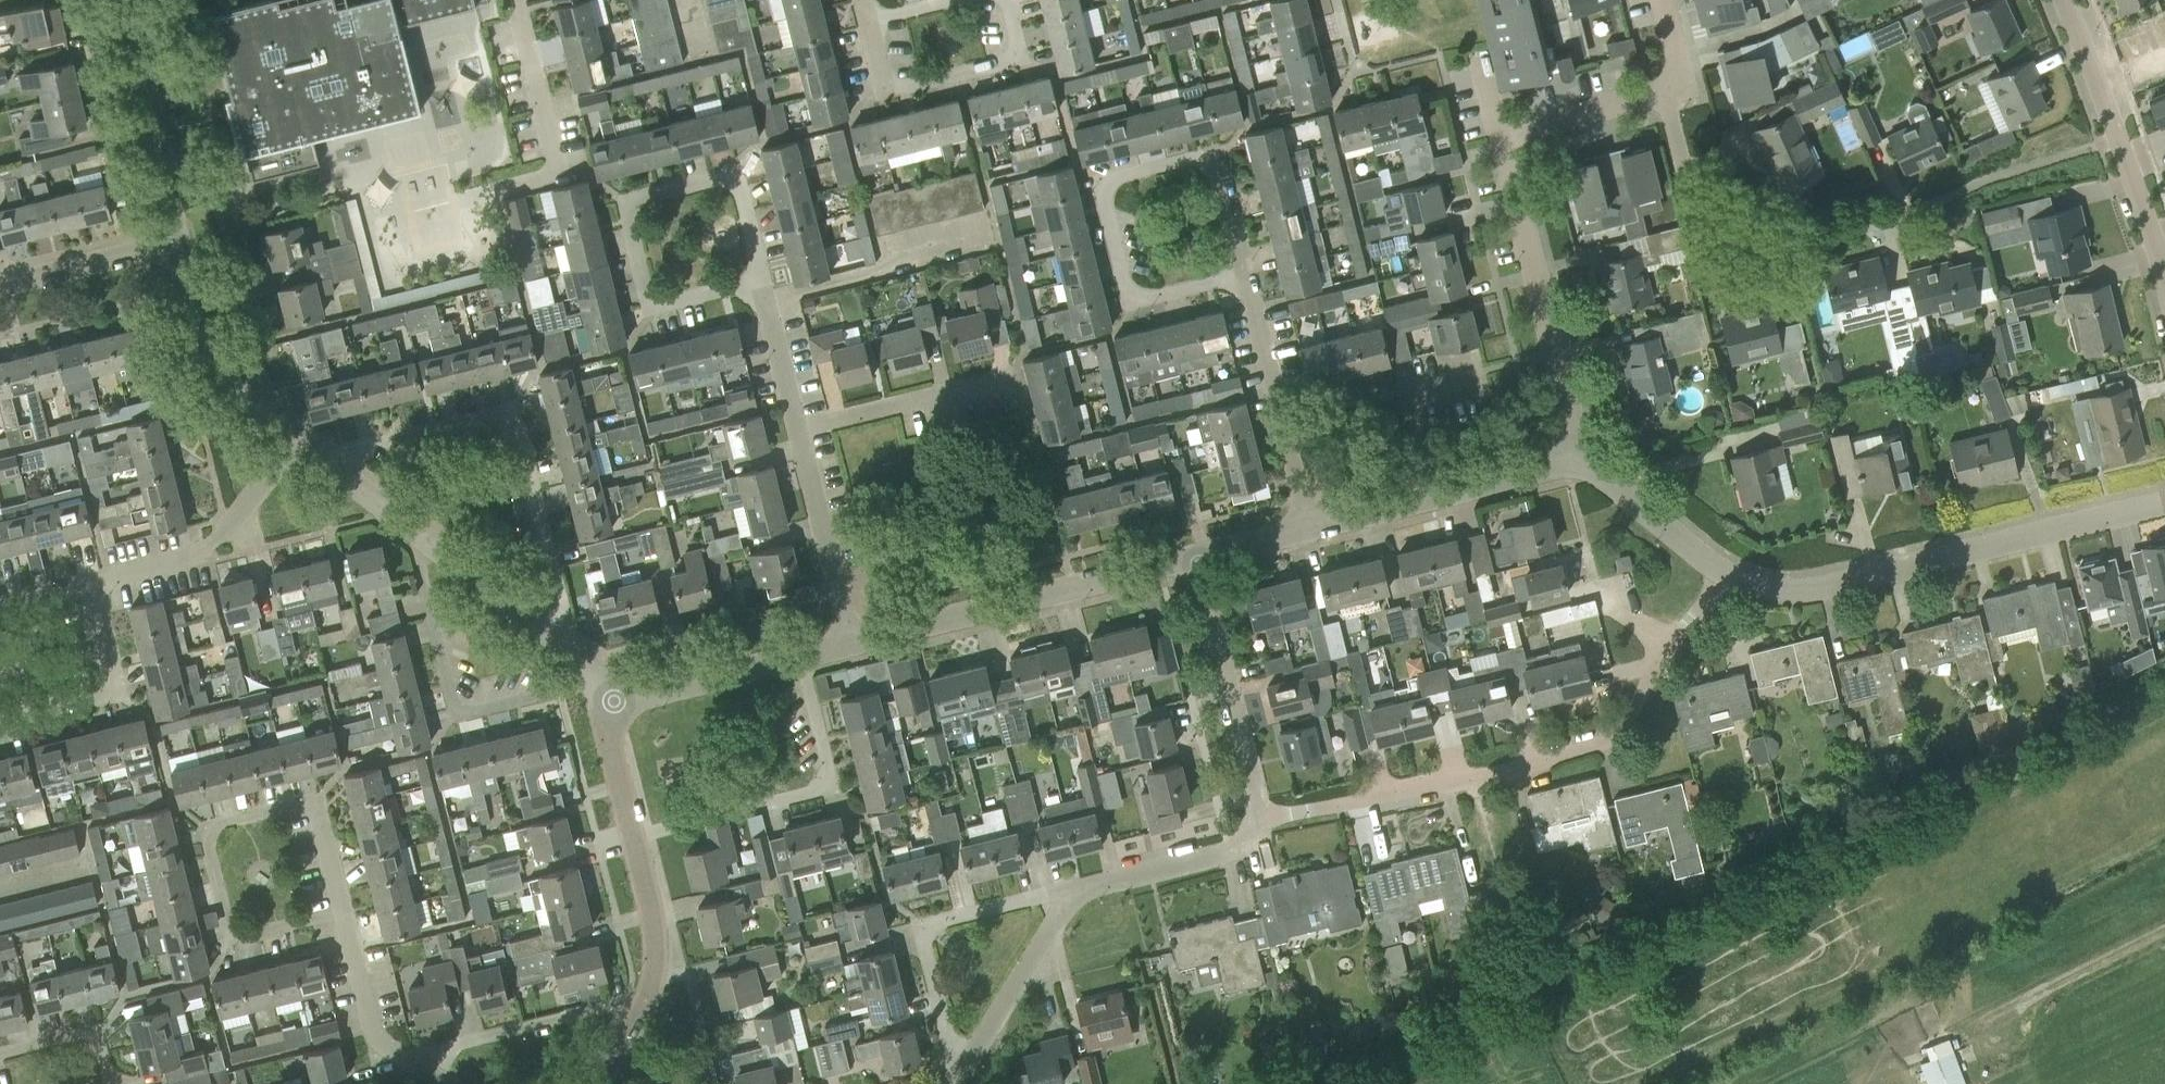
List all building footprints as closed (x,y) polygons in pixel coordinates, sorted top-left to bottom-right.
[(253,181),(320,164),(313,139),(421,111),(400,26),(476,7),(475,5),(472,6),(471,0),(296,0),(280,4),(279,0),(258,0),(210,12),(232,98),(226,99),(240,157),(246,155),(253,181)] [(562,34),(595,26),(589,0),(582,0),(555,7),(562,34)] [(642,14),(640,1),(639,0),(628,0),(632,17),(642,14)] [(642,14),(670,8),(668,0),(644,0),(640,1),(642,14)] [(707,8),(734,2),(733,0),(705,0),(707,8)] [(737,14),(740,28),(751,25),(744,0),(739,0),(734,2),(737,14)] [(777,19),(821,7),(819,0),(768,0),(773,19),(777,19)] [(1046,19),(1080,10),(1078,0),(1041,0),(1046,19)] [(1124,28),(1134,25),(1128,0),(1123,0),(1118,1),(1124,28)] [(1193,1),(1195,11),(1221,4),(1220,0),(1197,0),(1193,1)] [(1276,29),(1276,28),(1311,19),(1306,0),(1273,0),(1269,1),(1273,16),(1255,21),(1258,33),(1276,29)] [(1557,65),(1558,70),(1558,72),(1559,73),(1561,75),(1563,76),(1564,76),(1565,76),(1567,76),(1569,75),(1570,74),(1572,72),(1572,71),(1573,70),(1573,69),(1573,67),(1569,53),(1584,49),(1573,8),(1606,0),(1479,0),(1501,85),(1549,73),(1548,68),(1557,65)] [(1744,15),(1740,0),(1711,0),(1697,3),(1703,26),(1724,20),(1727,33),(1754,26),(1760,24),(1757,12),(1744,15)] [(1770,19),(1790,9),(1786,0),(1765,0),(1770,19)] [(1909,31),(1969,4),(1967,0),(1935,0),(1923,5),(1923,6),(1902,16),(1909,31)] [(1988,51),(2020,36),(2004,0),(1992,0),(1982,4),(1969,10),(1988,51)] [(2124,12),(2144,4),(2153,0),(2119,0),(2124,12)] [(1193,1),(1167,8),(1169,17),(1195,11),(1193,1)] [(707,8),(710,21),(737,14),(734,2),(707,8)] [(66,38),(58,4),(44,8),(43,3),(0,12),(0,33),(6,32),(7,33),(12,31),(14,40),(22,38),(24,47),(66,38)] [(794,42),(794,43),(828,34),(821,7),(777,19),(783,45),(794,42)] [(670,8),(642,14),(646,28),(673,21),(670,8)] [(1169,17),(1167,8),(1141,14),(1143,24),(1169,17)] [(1046,19),(1053,45),(1087,37),(1087,36),(1095,34),(1093,26),(1085,28),(1080,10),(1046,19)] [(1223,13),(1230,39),(1240,37),(1233,11),(1223,13)] [(642,14),(632,17),(639,43),(649,40),(646,28),(642,14)] [(710,21),(714,34),(740,28),(737,14),(710,21)] [(1216,15),(1189,22),(1192,33),(1219,26),(1216,15)] [(1276,28),(1276,29),(1283,55),(1318,46),(1311,19),(1276,28)] [(1896,19),(1868,32),(1875,47),(1903,34),(1896,19)] [(646,28),(649,40),(676,34),(673,21),(646,28)] [(1189,22),(1162,29),(1165,39),(1192,33),(1189,22)] [(1773,68),(1807,52),(1794,24),(1760,40),(1739,45),(1742,59),(1725,64),(1739,117),(1740,117),(1739,110),(1760,104),(1758,98),(1770,95),(1768,89),(1770,88),(1770,87),(1768,87),(1763,66),(1771,64),(1773,68)] [(740,28),(745,45),(747,54),(757,52),(751,25),(740,28)] [(1134,25),(1124,28),(1131,54),(1141,51),(1134,25)] [(562,34),(569,61),(602,53),(595,26),(562,34)] [(718,52),(745,45),(740,28),(714,34),(718,52)] [(1165,39),(1162,29),(1145,33),(1148,44),(1165,39)] [(676,34),(649,40),(652,54),(679,47),(676,34)] [(794,43),(801,69),(835,61),(828,34),(794,43)] [(1828,35),(1816,40),(1821,51),(1833,45),(1828,35)] [(1638,61),(1632,36),(1606,42),(1609,54),(1622,51),(1625,65),(1638,61)] [(1087,37),(1053,45),(1059,72),(1094,63),(1087,37)] [(1230,39),(1236,66),(1247,63),(1240,37),(1230,39)] [(649,40),(639,43),(646,70),(656,68),(652,54),(649,40)] [(1286,70),(1275,72),(1278,84),(1324,72),(1318,46),(1283,55),(1286,70)] [(679,47),(652,54),(656,68),(683,61),(679,47)] [(747,54),(754,81),(764,78),(757,52),(747,54)] [(606,67),(602,53),(569,61),(575,88),(609,80),(633,73),(630,61),(606,67)] [(738,55),(709,62),(712,73),(740,66),(738,55)] [(1152,59),(1142,62),(1145,72),(1154,70),(1152,59)] [(2032,79),(2038,76),(2031,59),(1987,79),(2001,109),(2008,128),(1962,149),(1968,162),(2015,140),(2010,128),(2032,119),(2029,113),(2045,105),(2032,79)] [(801,69),(807,96),(841,87),(835,61),(801,69)] [(709,62),(684,69),(687,79),(712,73),(709,62)] [(1142,62),(1116,68),(1119,79),(1145,72),(1142,62)] [(40,84),(44,101),(79,93),(71,63),(19,75),(22,88),(40,84)] [(1236,66),(1243,92),(1253,90),(1247,63),(1236,66)] [(1116,68),(1089,75),(1092,85),(1119,79),(1116,68)] [(684,69),(659,75),(661,86),(687,79),(684,69)] [(1324,72),(1278,84),(1273,85),(1276,96),(1292,92),(1296,109),(1331,100),(1324,72)] [(659,75),(631,82),(633,93),(661,86),(659,75)] [(1092,85),(1089,75),(1062,81),(1065,92),(1092,85)] [(1048,76),(1021,83),(1030,118),(1057,111),(1048,76)] [(760,108),(771,105),(764,78),(754,81),(760,108)] [(1764,149),(1783,191),(1820,174),(1797,123),(1844,102),(1834,80),(1816,89),(1776,106),(1782,119),(1753,132),(1761,150),(1764,149)] [(631,82),(604,89),(607,100),(633,93),(631,82)] [(1021,83),(995,90),(1004,125),(1030,118),(1021,83)] [(841,87),(807,96),(814,123),(848,114),(841,87)] [(1177,87),(1150,93),(1163,143),(1189,136),(1181,101),(1177,87)] [(1235,88),(1208,95),(1216,129),(1243,123),(1238,101),(1235,88)] [(625,170),(616,136),(617,136),(609,104),(608,104),(607,100),(604,89),(577,96),(581,111),(597,107),(605,139),(589,143),(598,177),(625,170)] [(1004,125),(995,90),(968,97),(974,118),(977,131),(1004,125)] [(1253,90),(1243,92),(1250,119),(1260,116),(1253,90)] [(1141,111),(1127,115),(1136,149),(1163,143),(1150,93),(1150,91),(1137,94),(1141,111)] [(1424,127),(1415,91),(1388,98),(1397,135),(1404,164),(1418,161),(1411,131),(1424,127)] [(2163,128),(2164,127),(2164,92),(2151,98),(2163,128)] [(79,93),(44,101),(47,117),(29,121),(32,134),(18,137),(22,154),(63,144),(60,130),(86,124),(79,93)] [(1208,95),(1181,101),(1189,136),(1216,129),(1208,95)] [(1388,98),(1361,105),(1370,142),(1371,141),(1397,135),(1388,98)] [(957,99),(930,106),(939,141),(943,160),(955,157),(950,139),(966,135),(957,99)] [(1910,125),(1906,127),(1886,136),(1904,174),(1946,155),(1929,117),(1924,104),(1915,101),(1908,104),(1905,113),(1910,125)] [(1848,108),(1865,147),(1880,140),(1863,102),(1848,108)] [(723,110),(732,144),(759,137),(750,103),(723,110)] [(771,105),(760,108),(767,135),(777,132),(771,105)] [(1370,142),(1361,105),(1334,111),(1346,157),(1373,150),(1371,141),(1370,142)] [(930,106),(904,113),(913,148),(939,141),(930,106)] [(697,116),(705,150),(732,144),(723,110),(697,116)] [(904,113),(877,119),(886,155),(887,154),(913,148),(904,113)] [(1316,116),(1323,143),(1333,140),(1326,114),(1316,116)] [(1127,115),(1100,122),(1109,156),(1136,149),(1127,115)] [(670,123),(678,157),(705,150),(697,116),(670,123)] [(886,155),(877,119),(851,126),(856,147),(860,161),(863,173),(890,166),(887,154),(886,155)] [(1109,156),(1100,122),(1074,128),(1082,163),(1109,156)] [(678,157),(670,123),(643,130),(651,164),(678,157)] [(1245,134),(1252,161),(1287,152),(1280,125),(1266,128),(1245,134)] [(849,155),(843,128),(832,131),(839,158),(849,155)] [(643,130),(617,136),(616,136),(625,170),(651,164),(643,130)] [(761,149),(768,175),(802,167),(796,140),(761,149)] [(1323,143),(1330,170),(1340,168),(1333,140),(1323,143)] [(94,145),(67,152),(70,163),(97,156),(94,145)] [(1291,167),(1311,162),(1307,147),(1287,152),(1252,161),(1259,187),(1293,179),(1291,167)] [(1624,172),(1611,175),(1623,223),(1637,219),(1632,199),(1658,192),(1647,147),(1619,154),(1624,172)] [(1066,148),(1040,155),(1042,164),(1069,157),(1066,148)] [(70,163),(67,152),(49,157),(52,168),(70,163)] [(856,182),(849,155),(839,158),(845,184),(856,182)] [(1040,155),(1013,161),(1016,170),(1042,164),(1040,155)] [(1404,164),(1405,168),(1408,178),(1435,172),(1431,158),(1418,161),(1404,164)] [(14,170),(16,175),(33,171),(30,160),(13,164),(14,170)] [(1623,223),(1611,175),(1599,178),(1594,160),(1567,167),(1579,214),(1598,210),(1602,228),(1623,223)] [(1016,170),(1013,161),(986,168),(989,177),(1016,170)] [(14,170),(13,164),(0,168),(0,179),(16,175),(14,170)] [(1030,205),(1030,206),(1078,194),(1071,165),(1036,174),(1040,189),(1027,192),(1030,205)] [(768,175),(775,202),(809,194),(802,167),(768,175)] [(1330,170),(1336,196),(1346,194),(1340,168),(1330,170)] [(1408,178),(1405,168),(1391,172),(1393,182),(1408,178)] [(975,171),(948,178),(951,187),(964,184),(977,180),(975,171)] [(1352,182),(1356,201),(1384,194),(1379,175),(1352,182)] [(23,204),(22,204),(16,177),(3,180),(10,207),(0,210),(0,227),(4,242),(31,235),(23,204)] [(948,178),(922,185),(925,194),(937,190),(951,187),(948,178)] [(1259,187),(1266,214),(1300,205),(1293,179),(1259,187)] [(593,207),(586,180),(552,188),(559,215),(593,207)] [(984,208),(977,180),(964,184),(971,211),(984,208)] [(58,228),(50,197),(46,181),(32,184),(36,201),(23,204),(31,235),(58,228)] [(1362,227),(1365,241),(1408,230),(1406,222),(1445,212),(1437,181),(1402,189),(1406,202),(1376,210),(1379,223),(1362,227)] [(845,184),(852,211),(863,208),(856,182),(845,184)] [(991,186),(997,213),(1007,210),(1001,183),(991,186)] [(77,191),(85,222),(112,215),(104,184),(77,191)] [(964,184),(951,187),(958,215),(971,211),(964,184)] [(922,185),(896,191),(898,200),(911,197),(925,194),(922,185)] [(958,215),(951,187),(937,190),(944,218),(958,215)] [(937,190),(925,194),(932,221),(944,218),(937,190)] [(77,191),(50,197),(58,228),(85,222),(77,191)] [(869,198),(871,207),(886,203),(898,200),(896,191),(869,198)] [(775,202),(782,229),(816,220),(809,194),(775,202)] [(932,221),(925,194),(911,197),(918,225),(932,221)] [(1051,227),(1051,229),(1085,220),(1078,194),(1030,206),(1036,230),(1051,227)] [(1336,196),(1343,223),(1353,221),(1346,194),(1336,196)] [(505,200),(512,227),(530,223),(524,196),(516,198),(505,200)] [(911,197),(898,200),(906,228),(918,225),(911,197)] [(898,200),(886,203),(893,231),(906,228),(898,200)] [(1266,214),(1272,241),(1307,232),(1304,219),(1317,215),(1314,201),(1300,205),(1266,214)] [(886,203),(871,207),(878,235),(893,231),(886,203)] [(1981,212),(1986,233),(2020,225),(2015,204),(1981,212)] [(2041,238),(2049,272),(2088,262),(2080,230),(2084,229),(2078,206),(2028,219),(2033,240),(2041,238)] [(593,207),(559,215),(549,218),(551,229),(562,227),(566,242),(600,234),(593,207)] [(863,208),(852,211),(859,237),(869,235),(863,208)] [(997,213),(1003,240),(1014,237),(1007,210),(997,213)] [(353,237),(348,217),(338,219),(343,240),(353,237)] [(782,229),(788,256),(822,247),(816,220),(782,229)] [(1051,229),(1058,255),(1092,247),(1085,220),(1051,229)] [(1343,223),(1349,249),(1359,247),(1353,221),(1343,223)] [(512,227),(518,254),(529,252),(537,250),(530,223),(512,227)] [(305,258),(308,270),(328,265),(325,253),(321,239),(304,243),(300,225),(266,233),(275,266),(305,258)] [(1601,264),(1612,309),(1651,300),(1643,271),(1664,265),(1661,253),(1686,247),(1680,226),(1645,235),(1649,253),(1640,255),(1639,254),(1601,264)] [(1272,241),(1279,268),(1314,259),(1325,256),(1319,229),(1307,232),(1272,241)] [(1408,230),(1365,241),(1369,256),(1383,252),(1412,245),(1408,230)] [(1407,256),(1411,272),(1457,261),(1450,232),(1419,240),(1422,253),(1407,256)] [(566,242),(572,269),(606,260),(600,234),(566,242)] [(869,235),(859,237),(843,241),(848,259),(863,255),(866,265),(876,262),(869,235)] [(1003,240),(1010,267),(1020,264),(1014,237),(1003,240)] [(328,248),(332,264),(358,258),(354,241),(328,248)] [(822,247),(788,256),(795,283),(829,274),(822,247)] [(1058,255),(1065,282),(1098,273),(1092,247),(1058,255)] [(1359,247),(1349,249),(1356,276),(1366,274),(1359,247)] [(518,254),(525,281),(536,278),(529,252),(518,254)] [(978,256),(958,261),(961,272),(980,267),(978,256)] [(1314,259),(1279,268),(1286,295),(1320,286),(1317,270),(1329,267),(1326,256),(1325,256),(1314,259)] [(1877,257),(1824,270),(1830,292),(1834,309),(1836,308),(1841,328),(1858,323),(1863,311),(1860,302),(1886,295),(1882,278),(1877,257)] [(358,258),(332,264),(336,281),(362,274),(358,258)] [(613,287),(606,260),(572,269),(563,271),(566,282),(575,280),(579,295),(613,287)] [(1429,284),(1432,294),(1433,297),(1438,296),(1443,295),(1464,289),(1457,261),(1411,272),(1415,287),(1429,284)] [(1907,272),(1917,312),(1955,303),(1956,308),(1996,298),(1993,285),(1988,264),(1969,269),(1967,262),(1936,270),(1935,265),(1907,272)] [(1010,267),(1016,292),(1026,290),(1020,264),(1010,267)] [(328,265),(308,270),(311,281),(280,289),(288,322),(310,317),(323,313),(319,296),(334,292),(328,265)] [(1065,282),(1071,307),(1071,308),(1105,300),(1098,273),(1065,282)] [(525,281),(532,307),(542,304),(536,278),(525,281)] [(1379,292),(1376,281),(1368,283),(1352,287),(1341,290),(1344,300),(1354,297),(1354,298),(1379,292)] [(947,320),(945,314),(934,317),(939,334),(941,340),(951,338),(956,355),(991,346),(986,323),(1000,319),(1000,318),(1006,317),(1009,314),(1009,308),(1004,282),(992,285),(991,284),(959,292),(965,315),(947,320)] [(372,311),(365,283),(358,296),(362,313),(372,311)] [(2002,283),(1993,285),(1996,298),(1999,297),(2010,294),(2009,286),(2002,283)] [(505,302),(501,284),(488,288),(493,305),(505,302)] [(2066,310),(2075,308),(2086,352),(2121,343),(2106,284),(2085,289),(2062,295),(2066,310)] [(2010,294),(2015,313),(2051,305),(2047,285),(2010,294)] [(619,313),(613,287),(579,295),(582,309),(565,313),(569,326),(586,322),(619,313)] [(1016,292),(1022,319),(1032,317),(1026,290),(1016,292)] [(1330,292),(1315,296),(1319,310),(1345,303),(1344,300),(1341,290),(1330,292)] [(1382,306),(1386,321),(1436,309),(1441,308),(1438,296),(1433,297),(1432,294),(1382,306)] [(2005,320),(2006,320),(2007,323),(2017,320),(2015,313),(2010,294),(1999,297),(2005,320)] [(1319,310),(1315,296),(1288,302),(1291,317),(1319,310)] [(811,300),(802,302),(805,312),(814,310),(811,300)] [(1071,308),(1071,307),(1053,311),(1056,323),(1074,319),(1078,334),(1111,326),(1105,300),(1071,308)] [(448,354),(440,323),(434,303),(404,311),(407,322),(407,323),(410,334),(428,329),(435,357),(421,360),(429,390),(455,384),(448,354)] [(1647,306),(1649,317),(1661,314),(1658,303),(1647,306)] [(532,307),(538,334),(549,331),(542,304),(532,307)] [(921,338),(939,334),(934,317),(931,304),(913,309),(915,314),(898,318),(900,328),(883,332),(884,334),(888,350),(889,356),(893,371),(928,362),(921,338)] [(1722,318),(1727,339),(1731,355),(1763,347),(1765,353),(1780,349),(1769,306),(1722,318)] [(1477,341),(1469,309),(1448,314),(1443,316),(1438,317),(1436,309),(1386,321),(1389,332),(1391,340),(1396,361),(1411,358),(1406,337),(1404,328),(1430,322),(1437,351),(1477,341)] [(498,324),(495,310),(483,312),(487,327),(498,324)] [(1221,310),(1195,317),(1207,366),(1219,363),(1215,349),(1230,345),(1221,310)] [(1656,337),(1623,345),(1631,374),(1628,375),(1633,395),(1647,392),(1647,394),(1652,393),(1652,391),(1668,386),(1659,349),(1670,346),(1669,343),(1707,334),(1706,329),(1702,310),(1663,320),(1667,334),(1656,337)] [(377,330),(407,323),(407,322),(404,311),(374,318),(377,330)] [(619,313),(586,322),(592,349),(626,341),(619,313)] [(1032,317),(1022,319),(1028,347),(1039,344),(1032,317)] [(1195,317),(1168,324),(1180,372),(1207,366),(1195,317)] [(1919,317),(1906,320),(1915,355),(1934,351),(1927,324),(1921,325),(1919,317)] [(377,330),(374,318),(352,324),(355,335),(377,330)] [(1915,355),(1906,320),(1890,324),(1900,366),(1886,370),(1887,377),(1919,369),(1915,355)] [(2006,320),(2005,320),(1989,324),(1998,360),(2015,356),(2006,320)] [(469,380),(482,377),(474,347),(463,350),(458,332),(454,333),(451,321),(440,323),(448,354),(455,384),(457,383),(461,386),(467,384),(469,380)] [(537,363),(531,342),(529,333),(526,322),(499,329),(502,340),(509,370),(511,375),(526,371),(525,366),(526,366),(537,363)] [(1168,324),(1141,330),(1153,379),(1180,372),(1168,324)] [(745,359),(737,326),(710,332),(718,366),(745,359)] [(343,338),(340,327),(330,329),(320,332),(323,344),(343,338)] [(1380,327),(1353,334),(1362,370),(1388,363),(1383,342),(1380,327)] [(137,328),(109,335),(116,366),(144,359),(137,328)] [(809,337),(815,361),(832,357),(839,384),(873,376),(864,340),(846,344),(842,328),(809,337)] [(549,331),(538,334),(545,361),(556,359),(569,356),(562,329),(549,332),(549,331)] [(1153,379),(1141,330),(1114,337),(1122,369),(1137,366),(1141,382),(1153,379)] [(301,371),(313,419),(339,413),(332,382),(331,382),(323,344),(320,332),(309,334),(317,367),(301,371)] [(683,339),(692,373),(718,366),(710,332),(683,339)] [(884,334),(875,336),(880,358),(889,356),(888,350),(884,334)] [(1353,334),(1326,341),(1335,377),(1362,370),(1353,334)] [(109,335),(82,341),(90,372),(116,366),(109,335)] [(421,392),(416,371),(413,361),(403,364),(396,337),(380,341),(386,368),(394,399),(421,392)] [(656,346),(661,364),(665,379),(692,373),(683,339),(656,346)] [(502,340),(474,347),(482,377),(509,370),(502,340)] [(1095,342),(1102,369),(1112,367),(1106,340),(1095,342)] [(82,341),(56,348),(64,379),(90,372),(82,341)] [(1335,377),(1326,341),(1299,347),(1308,384),(1335,377)] [(665,379),(661,364),(656,346),(629,352),(638,386),(665,379)] [(56,348),(30,354),(41,398),(53,395),(50,382),(64,379),(56,348)] [(1024,360),(1031,388),(1065,379),(1078,375),(1075,362),(1074,363),(1070,348),(1058,352),(1024,360)] [(1785,352),(1793,386),(1810,381),(1802,348),(1785,352)] [(50,435),(48,426),(40,398),(41,398),(30,354),(3,361),(11,392),(24,389),(32,421),(19,424),(23,442),(50,436),(50,435)] [(1843,383),(1837,357),(1819,362),(1826,387),(1843,383)] [(2006,359),(1993,363),(1996,376),(2010,373),(2006,359)] [(10,446),(23,442),(19,424),(11,393),(11,392),(3,361),(0,362),(0,406),(10,446)] [(540,375),(547,402),(578,394),(594,390),(595,391),(608,388),(608,387),(612,386),(614,385),(611,372),(574,380),(571,367),(540,375)] [(1102,369),(1108,396),(1119,394),(1112,367),(1102,369)] [(386,368),(359,375),(366,406),(394,399),(386,368)] [(2067,374),(2059,376),(2061,383),(2068,381),(2067,374)] [(359,375),(332,382),(339,413),(366,406),(359,375)] [(1031,388),(1038,414),(1072,406),(1068,391),(1081,388),(1078,375),(1065,379),(1031,388)] [(1979,379),(1995,421),(2011,415),(1995,375),(1979,379)] [(1217,381),(1211,382),(1215,398),(1242,392),(1238,376),(1217,381)] [(614,385),(612,386),(615,399),(631,395),(628,383),(628,382),(614,385)] [(1211,388),(1185,394),(1188,405),(1215,398),(1211,382),(1210,382),(1211,388)] [(724,390),(727,402),(729,413),(757,406),(751,383),(724,390)] [(2100,441),(2103,441),(2107,459),(2143,450),(2127,389),(2089,399),(2100,441)] [(578,394),(547,402),(553,429),(584,421),(578,394)] [(1119,394),(1108,396),(1115,423),(1126,421),(1119,394)] [(1185,394),(1158,401),(1161,412),(1188,405),(1185,394)] [(1740,400),(1729,403),(1735,423),(1754,418),(1751,407),(1740,400)] [(146,412),(144,401),(126,405),(129,416),(146,412)] [(1161,412),(1158,401),(1132,407),(1134,418),(1161,412)] [(1195,413),(1202,440),(1251,428),(1244,401),(1208,410),(1195,413)] [(700,408),(703,420),(729,413),(727,402),(700,408)] [(126,405),(100,412),(103,422),(129,416),(126,405)] [(1072,406),(1038,414),(1045,441),(1091,429),(1088,416),(1075,419),(1072,406)] [(703,420),(700,408),(674,415),(677,426),(703,420)] [(1713,409),(1709,423),(1720,426),(1724,413),(1713,409)] [(100,412),(74,419),(76,429),(103,422),(100,412)] [(677,426),(674,415),(647,422),(650,433),(677,426)] [(661,483),(689,476),(722,467),(721,458),(767,446),(759,415),(723,424),(727,439),(708,444),(711,454),(695,458),(694,455),(656,465),(661,483)] [(77,438),(84,465),(166,444),(159,417),(128,425),(131,438),(114,442),(115,446),(94,451),(90,435),(77,438)] [(48,426),(50,435),(50,436),(76,429),(74,419),(57,423),(57,424),(48,426)] [(1170,439),(1165,420),(1154,423),(1159,441),(1168,439),(1170,439)] [(1781,430),(1784,445),(1822,436),(1819,420),(1781,430)] [(591,448),(608,444),(621,440),(621,439),(632,437),(642,434),(638,421),(588,434),(584,421),(553,429),(560,456),(591,448)] [(1159,441),(1154,423),(1129,429),(1134,450),(1134,451),(1160,445),(1159,441)] [(1221,464),(1257,455),(1251,428),(1202,440),(1208,467),(1221,464)] [(1134,450),(1129,429),(1101,436),(1103,447),(1105,446),(1107,457),(1120,453),(1134,450)] [(1950,444),(1961,487),(2016,473),(2005,430),(1950,444)] [(1856,474),(1861,494),(1893,486),(1894,490),(1911,486),(1898,431),(1882,435),(1885,448),(1853,455),(1847,431),(1833,435),(1843,477),(1856,474)] [(642,434),(632,437),(636,453),(645,450),(644,443),(642,434)] [(1101,436),(1075,443),(1077,453),(1103,447),(1101,436)] [(69,439),(42,446),(45,457),(72,451),(69,439)] [(608,444),(611,454),(624,451),(621,440),(608,444)] [(1077,453),(1075,443),(1047,450),(1049,460),(1077,453)] [(138,466),(141,479),(172,471),(166,444),(84,465),(87,478),(138,466)] [(42,446),(15,453),(18,464),(19,464),(45,457),(42,446)] [(1744,505),(1752,503),(1753,506),(1757,505),(1756,502),(1781,496),(1773,464),(1785,461),(1781,446),(1769,448),(1732,458),(1744,505)] [(591,448),(560,456),(567,482),(598,475),(591,448)] [(0,457),(0,481),(22,476),(19,464),(18,464),(15,453),(0,457)] [(1257,455),(1221,464),(1228,491),(1230,490),(1233,503),(1254,498),(1254,499),(1256,499),(1252,485),(1264,481),(1257,455)] [(1173,459),(1177,475),(1187,472),(1183,457),(1173,459)] [(1094,524),(1091,510),(1085,490),(1078,462),(1063,466),(1070,493),(1058,496),(1067,531),(1094,524)] [(741,488),(745,504),(779,495),(772,465),(729,477),(732,491),(741,488)] [(2066,465),(2055,468),(2058,480),(2069,477),(2066,465)] [(722,467),(689,476),(692,490),(726,481),(722,467)] [(1139,476),(1145,498),(1148,511),(1175,504),(1166,469),(1139,476)] [(96,507),(98,519),(179,498),(172,471),(141,479),(145,492),(126,496),(127,500),(116,503),(96,507)] [(1187,472),(1177,475),(1183,502),(1198,498),(1193,477),(1191,471),(1187,472)] [(601,487),(598,475),(567,482),(574,509),(605,502),(605,501),(622,497),(635,493),(632,483),(620,486),(619,483),(601,487)] [(1145,498),(1139,476),(1112,483),(1121,518),(1148,511),(1145,498)] [(1085,490),(1091,510),(1094,524),(1121,518),(1112,483),(1085,490)] [(87,510),(84,498),(81,485),(54,492),(57,505),(66,538),(66,537),(93,531),(87,510)] [(66,538),(57,505),(54,492),(27,499),(30,511),(38,545),(66,538)] [(622,497),(624,508),(638,504),(635,493),(622,497)] [(738,532),(739,535),(752,532),(753,533),(787,525),(779,495),(745,504),(732,507),(738,532)] [(98,519),(101,528),(133,520),(134,524),(152,519),(155,533),(186,525),(179,498),(98,519)] [(1522,514),(1531,512),(1528,498),(1519,500),(1522,514)] [(611,529),(605,502),(574,509),(580,536),(611,529)] [(1200,509),(1203,519),(1212,516),(1209,507),(1200,509)] [(30,511),(4,518),(12,551),(38,545),(30,511)] [(1493,548),(1497,564),(1538,554),(1537,548),(1554,544),(1547,516),(1513,524),(1517,542),(1493,548)] [(0,519),(0,554),(12,551),(4,518),(0,519)] [(658,554),(657,554),(660,567),(676,563),(666,524),(651,527),(658,554)] [(645,557),(657,554),(658,554),(651,527),(638,530),(645,557)] [(738,532),(705,540),(709,556),(724,552),(742,548),(739,535),(738,532)] [(1494,572),(1484,532),(1465,536),(1471,557),(1476,576),(1494,572)] [(2157,538),(2158,543),(2142,547),(2148,571),(2134,574),(2144,615),(2164,610),(2164,536),(2157,538)] [(632,618),(620,573),(615,551),(612,537),(585,544),(588,558),(599,555),(608,589),(597,592),(598,596),(595,596),(597,602),(599,602),(605,624),(632,618)] [(1467,591),(1460,560),(1454,539),(1426,546),(1435,580),(1449,577),(1453,595),(1462,592),(1467,591)] [(792,543),(749,554),(758,586),(766,584),(769,597),(789,592),(790,594),(791,594),(787,579),(800,576),(792,543)] [(367,618),(371,633),(401,625),(381,545),(349,553),(357,587),(374,582),(382,614),(367,618)] [(1435,580),(1426,546),(1398,553),(1411,606),(1416,604),(1425,602),(1421,584),(1435,580)] [(673,577),(680,606),(712,598),(706,577),(700,550),(684,553),(689,573),(673,577)] [(724,552),(709,556),(719,596),(734,592),(728,571),(724,552)] [(1616,557),(1619,569),(1631,566),(1628,554),(1616,557)] [(334,579),(328,558),(301,565),(309,595),(308,596),(311,609),(325,605),(321,592),(336,589),(334,579)] [(1349,565),(1361,612),(1380,607),(1376,593),(1387,590),(1379,558),(1349,565)] [(2144,615),(2134,574),(2132,567),(2116,571),(2114,564),(2112,558),(2099,562),(2099,559),(2083,563),(2084,565),(2078,567),(2088,607),(2104,603),(2105,606),(2115,604),(2119,621),(2126,619),(2131,638),(2149,633),(2144,615)] [(1567,593),(1559,564),(1510,576),(1515,599),(1531,595),(1533,602),(1567,593)] [(309,595),(301,565),(274,572),(279,593),(282,602),(285,615),(311,609),(308,596),(309,595)] [(1361,612),(1349,565),(1319,573),(1328,605),(1338,602),(1342,617),(1361,612)] [(639,568),(620,573),(632,618),(658,611),(653,590),(650,579),(642,581),(639,568)] [(257,612),(260,611),(251,577),(221,585),(226,606),(229,619),(232,632),(260,624),(257,612)] [(1331,656),(1322,623),(1315,593),(1303,595),(1299,578),(1272,585),(1283,629),(1305,624),(1306,628),(1309,627),(1317,660),(1328,657),(1331,656)] [(1983,632),(1990,659),(2003,656),(1997,633),(2007,631),(2005,626),(2039,617),(2041,627),(2036,628),(2041,647),(2082,637),(2074,602),(2060,606),(2053,580),(1981,598),(1989,630),(1983,632)] [(1283,629),(1272,585),(1245,592),(1253,624),(1264,621),(1269,642),(1285,638),(1283,629)] [(219,614),(217,608),(212,587),(198,591),(204,612),(205,618),(219,614)] [(1485,617),(1483,607),(1478,588),(1467,591),(1462,592),(1469,621),(1485,617)] [(1522,616),(1517,599),(1483,607),(1485,617),(1487,625),(1500,621),(1515,618),(1522,616)] [(131,607),(137,634),(181,623),(181,624),(186,623),(183,609),(165,614),(162,600),(131,607)] [(1408,637),(1401,608),(1400,604),(1384,608),(1392,641),(1408,637)] [(1423,633),(1416,604),(1411,606),(1401,608),(1408,637),(1423,633)] [(1540,611),(1544,626),(1552,624),(1573,619),(1569,604),(1540,611)] [(361,635),(353,606),(339,609),(346,638),(361,635)] [(1465,608),(1441,614),(1445,627),(1468,621),(1465,608)] [(1906,644),(1888,649),(1893,669),(1927,660),(1926,655),(1959,646),(1967,680),(1993,673),(1990,659),(1983,632),(1978,612),(1902,631),(1906,644)] [(221,625),(219,614),(205,618),(207,629),(221,625)] [(1550,650),(1549,650),(1524,656),(1515,618),(1500,621),(1507,648),(1517,688),(1528,686),(1532,703),(1561,696),(1550,650)] [(1347,653),(1344,640),(1338,619),(1322,623),(1331,656),(1346,653),(1347,653)] [(289,622),(274,626),(281,655),(296,651),(289,622)] [(137,634),(144,661),(175,654),(188,651),(181,624),(181,623),(137,634)] [(1144,624),(1117,630),(1126,666),(1129,678),(1142,674),(1139,663),(1153,660),(1159,658),(1162,669),(1177,666),(1168,631),(1148,636),(1144,624)] [(281,655),(274,626),(257,630),(265,659),(281,655)] [(1126,666),(1117,630),(1090,637),(1099,673),(1126,666)] [(379,669),(411,662),(404,634),(372,641),(379,669)] [(1803,681),(1808,702),(1837,695),(1821,634),(1749,652),(1755,673),(1758,686),(1773,682),(1772,678),(1805,670),(1807,680),(1803,681)] [(1036,644),(1046,686),(1073,680),(1064,644),(1052,647),(1050,640),(1036,644)] [(1550,650),(1561,696),(1590,689),(1579,641),(1550,649),(1549,649),(1549,650),(1550,650)] [(1001,679),(1008,708),(1021,705),(1018,694),(1046,686),(1036,644),(1021,648),(1022,654),(1010,657),(1015,675),(1001,679)] [(2140,668),(2155,660),(2151,645),(2134,654),(2140,668)] [(1517,688),(1507,648),(1469,657),(1472,668),(1484,715),(1511,709),(1506,691),(1517,688)] [(1893,669),(1888,649),(1835,662),(1845,701),(1853,699),(1852,693),(1878,687),(1886,719),(1883,719),(1886,734),(1908,728),(1893,669)] [(1405,735),(1394,688),(1393,688),(1393,686),(1370,691),(1366,677),(1359,650),(1347,653),(1346,653),(1358,703),(1367,738),(1377,735),(1378,742),(1405,735)] [(1293,667),(1290,653),(1262,660),(1266,673),(1293,667)] [(144,661),(151,688),(182,680),(182,681),(199,677),(196,663),(179,667),(175,654),(144,661)] [(224,658),(226,669),(241,665),(239,655),(224,658)] [(1312,705),(1308,691),(1335,684),(1328,657),(1317,660),(1307,662),(1311,675),(1289,680),(1268,685),(1275,714),(1312,705)] [(346,666),(349,676),(363,673),(360,662),(346,666)] [(382,682),(386,696),(417,688),(411,662),(379,669),(363,673),(349,676),(352,687),(365,683),(366,686),(382,682)] [(957,671),(969,718),(996,711),(1008,708),(1001,679),(989,682),(984,664),(957,671)] [(2088,664),(2069,669),(2074,688),(2093,683),(2088,664)] [(241,665),(226,669),(233,696),(247,693),(241,665)] [(1430,669),(1440,708),(1453,705),(1457,722),(1484,715),(1472,668),(1458,672),(1456,665),(1445,667),(1445,666),(1430,669)] [(294,668),(286,671),(287,678),(296,676),(294,668)] [(1394,688),(1405,735),(1432,728),(1428,711),(1440,708),(1430,669),(1415,673),(1416,675),(1405,678),(1407,685),(1394,688)] [(969,718),(957,671),(930,677),(939,714),(955,710),(957,721),(969,718)] [(1671,690),(1686,751),(1714,744),(1706,711),(1729,705),(1732,718),(1753,713),(1742,672),(1671,690)] [(209,702),(206,688),(185,694),(181,681),(182,681),(182,680),(151,688),(146,690),(150,703),(154,702),(157,715),(209,702)] [(907,684),(914,710),(917,709),(929,707),(922,680),(907,684)] [(322,683),(295,689),(297,700),(324,693),(322,683)] [(884,718),(914,710),(907,684),(893,687),(896,700),(880,703),(877,691),(841,700),(848,727),(884,718)] [(270,706),(268,696),(266,688),(239,695),(241,703),(243,713),(270,706)] [(339,724),(342,735),(424,715),(417,688),(386,696),(386,697),(369,701),(372,716),(339,724)] [(829,688),(819,691),(821,699),(831,696),(829,688)] [(295,689),(268,696),(270,706),(297,700),(295,689)] [(1097,721),(1109,718),(1102,690),(1090,693),(1097,721)] [(1083,725),(1097,721),(1090,693),(1076,696),(1083,725)] [(241,703),(214,710),(216,720),(243,713),(241,703)] [(1368,744),(1367,738),(1358,703),(1341,708),(1351,748),(1368,744)] [(1991,708),(1998,738),(2008,733),(2002,706),(1991,708)] [(933,723),(929,707),(917,709),(922,726),(933,723)] [(1022,709),(1009,713),(1017,742),(1029,739),(1022,709)] [(214,710),(187,716),(190,726),(216,720),(214,710)] [(1138,711),(1109,718),(1113,734),(1116,744),(1139,739),(1142,753),(1154,750),(1175,745),(1168,715),(1141,722),(1138,711)] [(1840,711),(1825,715),(1828,727),(1843,724),(1840,711)] [(1328,737),(1322,712),(1293,719),(1295,728),(1279,732),(1287,764),(1319,756),(1328,753),(1324,738),(1328,737)] [(1017,742),(1009,713),(997,716),(1004,745),(1017,742)] [(431,742),(424,715),(342,735),(345,749),(396,736),(399,750),(431,742)] [(190,726),(187,716),(160,723),(163,733),(190,726)] [(875,748),(890,744),(890,743),(903,740),(900,728),(887,731),(884,718),(848,727),(855,753),(875,748)] [(1853,718),(1843,721),(1845,728),(1855,726),(1853,718)] [(152,753),(143,719),(116,725),(128,773),(129,777),(140,774),(136,757),(152,753)] [(558,764),(552,740),(546,742),(542,726),(539,727),(538,724),(526,727),(527,730),(515,733),(522,764),(522,765),(526,781),(529,794),(530,794),(535,814),(554,809),(550,792),(540,787),(537,774),(540,769),(558,764)] [(128,773),(116,725),(90,732),(100,775),(101,775),(102,780),(128,773)] [(334,730),(307,736),(315,771),(342,764),(334,730)] [(943,730),(923,735),(930,762),(950,757),(943,730)] [(90,732),(63,739),(71,774),(72,774),(74,782),(100,775),(90,732)] [(47,743),(36,746),(41,767),(44,780),(47,791),(74,784),(74,782),(72,774),(71,774),(63,739),(60,740),(59,733),(45,737),(47,743)] [(495,771),(521,765),(522,764),(515,733),(488,740),(495,771)] [(1769,759),(1763,734),(1747,738),(1753,763),(1769,759)] [(307,736),(279,743),(288,778),(315,771),(307,736)] [(468,778),(495,771),(488,740),(461,747),(468,778)] [(279,743),(253,750),(261,784),(288,778),(279,743)] [(890,744),(875,748),(855,753),(861,780),(897,771),(890,744)] [(433,753),(444,795),(451,793),(464,798),(473,795),(468,778),(461,747),(433,753)] [(253,750),(226,757),(234,791),(261,784),(253,750)] [(0,759),(0,762),(8,793),(7,793),(10,807),(22,804),(19,790),(35,786),(26,753),(0,759)] [(432,783),(425,755),(387,765),(390,775),(418,768),(422,786),(432,783)] [(226,757),(200,763),(208,797),(234,791),(226,757)] [(1085,795),(1062,801),(1074,851),(1101,844),(1093,811),(1091,803),(1103,800),(1093,762),(1078,766),(1085,795)] [(208,797),(200,763),(172,770),(181,804),(208,797)] [(1188,799),(1180,764),(1147,772),(1151,791),(1141,793),(1151,832),(1181,824),(1175,802),(1188,799)] [(345,775),(352,803),(386,795),(379,767),(345,775)] [(934,772),(938,789),(947,787),(943,770),(934,772)] [(897,771),(861,780),(868,807),(903,798),(897,771)] [(1615,842),(1604,796),(1598,775),(1527,793),(1536,828),(1559,822),(1564,842),(1584,837),(1587,849),(1615,842)] [(1016,781),(1025,819),(1038,816),(1029,778),(1016,781)] [(1689,779),(1681,781),(1686,802),(1687,807),(1700,803),(1695,784),(1690,785),(1689,779)] [(1011,822),(1025,819),(1016,781),(1002,785),(1005,797),(1011,822)] [(1627,795),(1613,798),(1619,819),(1621,829),(1625,844),(1645,839),(1643,830),(1667,824),(1668,828),(1676,858),(1670,859),(1674,877),(1680,876),(1703,870),(1699,852),(1690,818),(1687,807),(1686,802),(1681,781),(1627,795)] [(422,786),(429,812),(439,810),(432,783),(422,786)] [(164,799),(161,787),(134,794),(137,806),(164,799)] [(485,792),(474,795),(477,808),(488,806),(485,792)] [(519,797),(517,797),(522,817),(535,814),(530,794),(529,794),(519,797)] [(133,795),(124,798),(126,808),(136,806),(133,795)] [(352,803),(358,829),(392,821),(386,795),(352,803)] [(477,808),(474,795),(473,795),(464,798),(463,798),(466,811),(477,808)] [(941,813),(937,798),(924,801),(928,816),(934,841),(947,838),(946,835),(941,813)] [(106,800),(91,803),(94,817),(109,813),(106,800)] [(1074,851),(1062,801),(1044,805),(1047,820),(1038,823),(1047,858),(1074,851)] [(135,815),(142,842),(176,834),(169,807),(148,812),(135,815)] [(877,814),(880,827),(902,822),(898,808),(877,814)] [(941,813),(946,835),(947,838),(960,834),(954,809),(941,813)] [(445,836),(439,810),(429,812),(435,838),(445,836)] [(839,815),(812,822),(823,868),(841,863),(841,861),(854,858),(858,878),(872,875),(866,850),(852,853),(847,848),(839,815)] [(514,828),(519,847),(527,846),(530,857),(572,847),(564,816),(543,821),(531,824),(514,828)] [(984,821),(997,870),(1024,863),(1016,831),(1006,833),(1001,816),(984,821)] [(358,829),(365,856),(399,847),(392,821),(358,829)] [(961,844),(969,877),(997,870),(984,821),(966,825),(971,842),(961,844)] [(712,847),(686,853),(694,885),(726,877),(722,861),(736,858),(732,842),(727,822),(707,827),(712,847)] [(812,822),(785,829),(786,834),(789,847),(796,874),(823,868),(812,822)] [(88,827),(94,854),(105,851),(98,825),(88,827)] [(0,831),(0,841),(18,836),(16,827),(0,831)] [(74,828),(56,833),(62,857),(80,853),(74,828)] [(56,833),(40,837),(46,861),(62,857),(56,833)] [(777,873),(769,838),(767,833),(752,837),(762,877),(777,873)] [(46,861),(40,837),(39,834),(22,839),(29,865),(46,861)] [(142,842),(149,869),(183,861),(176,834),(142,842)] [(452,863),(445,836),(435,838),(442,865),(452,863)] [(29,865),(22,839),(5,843),(12,869),(29,865)] [(468,840),(456,843),(459,855),(466,853),(469,847),(468,840)] [(923,844),(908,848),(919,890),(946,883),(936,841),(923,844)] [(5,843),(0,844),(0,872),(12,869),(5,843)] [(1456,845),(1408,857),(1417,895),(1440,890),(1444,908),(1451,936),(1471,932),(1492,927),(1487,906),(1483,891),(1468,894),(1461,867),(1456,845)] [(365,856),(372,883),(406,874),(399,847),(365,856)] [(919,890),(908,848),(881,855),(892,897),(919,890)] [(94,854),(101,881),(111,878),(105,851),(94,854)] [(524,869),(520,854),(462,868),(466,884),(520,870),(524,869)] [(1407,898),(1417,895),(1408,857),(1407,858),(1402,860),(1404,867),(1396,869),(1395,865),(1375,870),(1386,915),(1388,922),(1412,916),(1407,898)] [(142,900),(155,896),(189,887),(183,861),(149,869),(134,872),(142,900)] [(1269,885),(1255,889),(1262,916),(1267,938),(1266,938),(1267,944),(1287,939),(1286,934),(1305,929),(1300,908),(1321,903),(1328,931),(1361,923),(1357,906),(1354,907),(1352,895),(1355,894),(1352,883),(1347,862),(1314,870),(1313,868),(1291,873),(1293,878),(1268,884),(1269,885)] [(459,890),(452,863),(442,865),(449,892),(459,890)] [(536,908),(584,896),(584,894),(590,893),(586,878),(580,880),(577,867),(528,879),(535,908),(536,908)] [(523,886),(520,870),(466,884),(468,892),(488,887),(489,894),(523,886)] [(791,870),(777,873),(781,890),(782,898),(797,894),(796,890),(792,875),(791,870)] [(777,873),(762,877),(748,881),(752,898),(781,890),(777,873)] [(372,883),(379,910),(412,901),(406,874),(372,883)] [(101,881),(108,907),(118,905),(111,878),(101,881)] [(92,881),(75,885),(80,908),(98,903),(92,881)] [(75,885),(57,890),(63,912),(80,908),(75,885)] [(155,896),(162,923),(196,914),(189,887),(155,896)] [(57,890),(40,894),(46,916),(63,912),(57,890)] [(466,917),(459,890),(449,892),(456,920),(466,917)] [(40,894),(23,898),(29,921),(46,916),(40,894)] [(698,907),(706,941),(740,932),(736,914),(751,911),(747,895),(698,907)] [(584,896),(536,908),(540,924),(541,924),(544,937),(592,925),(584,896)] [(23,898),(6,903),(11,925),(29,921),(23,898)] [(879,900),(858,905),(831,912),(834,926),(850,922),(854,939),(866,936),(887,930),(879,900)] [(412,901),(379,910),(385,937),(419,928),(412,901)] [(6,903),(0,904),(0,928),(11,925),(6,903)] [(118,906),(108,909),(109,913),(112,922),(115,935),(125,932),(133,930),(129,917),(126,904),(118,906)] [(99,910),(72,917),(74,927),(102,919),(99,910)] [(155,953),(169,950),(169,949),(203,941),(196,914),(162,923),(147,926),(147,927),(145,928),(151,953),(154,952),(155,953)] [(1231,915),(1168,931),(1170,938),(1169,939),(1170,945),(1172,945),(1178,969),(1199,964),(1223,958),(1227,974),(1220,975),(1225,993),(1265,983),(1260,962),(1256,947),(1267,944),(1266,938),(1267,938),(1262,916),(1233,923),(1231,915)] [(1393,940),(1388,922),(1386,915),(1373,918),(1380,944),(1393,940)] [(72,917),(45,923),(48,933),(74,927),(72,917)] [(45,923),(11,932),(14,942),(48,933),(45,923)] [(798,923),(782,927),(786,940),(801,935),(798,923)] [(17,952),(14,942),(11,932),(0,935),(0,956),(17,952)] [(115,935),(121,961),(131,959),(125,932),(115,935)] [(538,934),(510,941),(513,956),(542,949),(538,934)] [(804,946),(807,961),(840,953),(837,938),(804,946)] [(169,949),(169,950),(176,977),(210,968),(203,941),(169,949)] [(105,999),(107,994),(120,991),(108,942),(94,945),(99,963),(85,966),(93,997),(94,997),(98,1001),(105,999)] [(449,946),(453,959),(460,989),(461,989),(459,981),(471,978),(478,1008),(508,1001),(499,963),(483,966),(480,952),(467,956),(464,943),(449,946)] [(773,943),(736,952),(740,967),(714,974),(722,1006),(762,996),(758,981),(781,975),(773,943)] [(542,949),(513,956),(515,962),(520,983),(545,977),(544,973),(557,970),(562,988),(578,984),(583,1004),(602,999),(597,979),(605,977),(597,944),(564,953),(562,944),(542,949)] [(305,957),(293,960),(302,994),(329,987),(320,953),(318,954),(317,950),(304,953),(305,957)] [(843,980),(846,994),(899,980),(892,951),(871,956),(858,959),(862,975),(843,980)] [(840,953),(807,961),(811,975),(844,968),(840,953)] [(2,957),(4,972),(21,969),(18,954),(2,957)] [(66,1004),(58,973),(54,957),(40,960),(41,964),(27,967),(31,980),(38,1011),(66,1004)] [(131,959),(121,961),(128,989),(138,986),(131,959)] [(460,989),(453,959),(423,967),(427,983),(409,988),(418,1023),(452,1015),(447,994),(460,991),(460,989)] [(293,960),(266,967),(275,1001),(302,994),(293,960)] [(85,966),(58,973),(66,1004),(93,997),(85,966)] [(266,967),(239,973),(248,1008),(275,1001),(266,967)] [(248,1008),(239,973),(212,980),(221,1014),(248,1008)] [(899,980),(846,994),(850,1007),(869,1003),(873,1018),(907,1010),(899,980)] [(205,993),(202,982),(182,987),(185,998),(188,997),(205,993)] [(129,1017),(136,1044),(174,1035),(168,1013),(185,1008),(180,988),(147,997),(150,1012),(129,1017)] [(0,996),(0,1025),(1,1030),(28,1023),(20,991),(0,996)] [(1130,1030),(1120,992),(1077,1003),(1082,1024),(1089,1048),(1105,1044),(1103,1036),(1130,1030)] [(791,1033),(785,1008),(754,1016),(760,1041),(791,1033)] [(860,1032),(856,1018),(824,1026),(827,1040),(841,1037),(860,1032)] [(309,1026),(310,1031),(311,1031),(313,1041),(341,1034),(337,1019),(309,1026)] [(884,1053),(888,1069),(920,1061),(912,1029),(855,1044),(859,1059),(884,1053)] [(311,1031),(310,1031),(284,1038),(287,1048),(313,1041),(311,1031)] [(1061,1067),(1075,1064),(1067,1034),(1039,1041),(1041,1049),(1023,1054),(1031,1083),(1051,1083),(1064,1081),(1061,1067)] [(168,1081),(174,1080),(209,1071),(203,1048),(179,1054),(174,1035),(136,1044),(142,1071),(164,1066),(168,1081)] [(814,1044),(822,1076),(849,1069),(841,1037),(827,1040),(814,1044)] [(284,1038),(257,1045),(260,1054),(287,1048),(284,1038)] [(1312,1038),(1308,1052),(1323,1056),(1327,1042),(1312,1038)] [(294,1054),(302,1083),(329,1077),(350,1072),(346,1056),(343,1057),(339,1043),(294,1054)] [(766,1044),(732,1052),(737,1072),(740,1083),(776,1083),(766,1044)] [(260,1054),(257,1045),(230,1051),(233,1061),(260,1054)] [(1920,1063),(1928,1083),(1964,1083),(1952,1051),(1920,1063)] [(1084,1083),(1101,1083),(1093,1054),(1078,1058),(1084,1083)] [(211,1071),(214,1083),(228,1083),(230,1083),(227,1073),(225,1067),(211,1071)] [(248,1080),(245,1068),(235,1070),(238,1082),(239,1083),(249,1083),(248,1080)] [(174,1080),(175,1083),(212,1083),(209,1071),(174,1080)]
